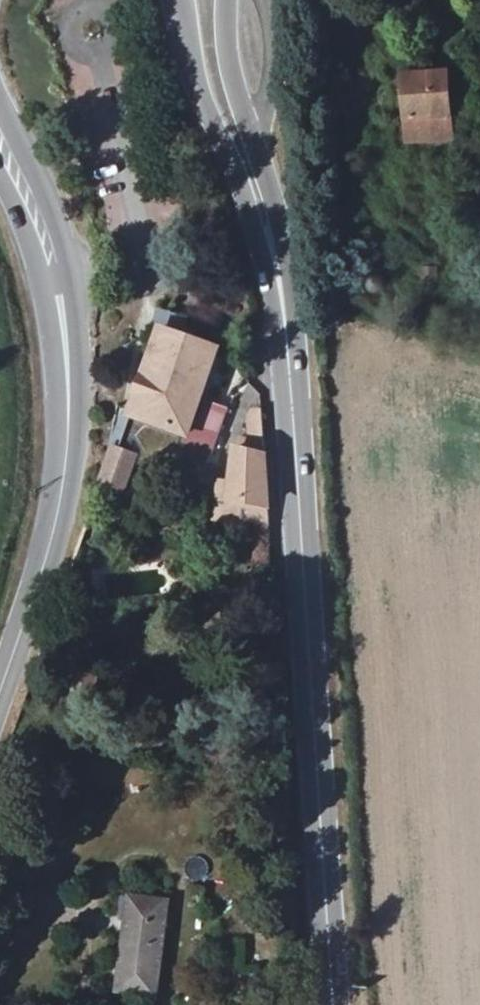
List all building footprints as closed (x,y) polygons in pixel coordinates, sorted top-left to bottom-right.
[(407,124),(433,123),(433,64),(405,64),(407,124)] [(179,353),(159,410),(187,421),(183,431),(211,441),(227,397),(201,388),(217,339),(169,323),(159,346),(179,353)] [(140,403),(159,410),(179,353),(159,346),(140,403)] [(119,434),(107,467),(130,476),(136,466),(142,443),(119,434)] [(243,439),(243,481),(273,486),(276,486),(274,448),(243,439)] [(285,577),(284,545),(254,539),(248,561),(258,563),(257,574),(285,577)] [(151,996),(164,905),(126,899),(113,991),(151,996)]
